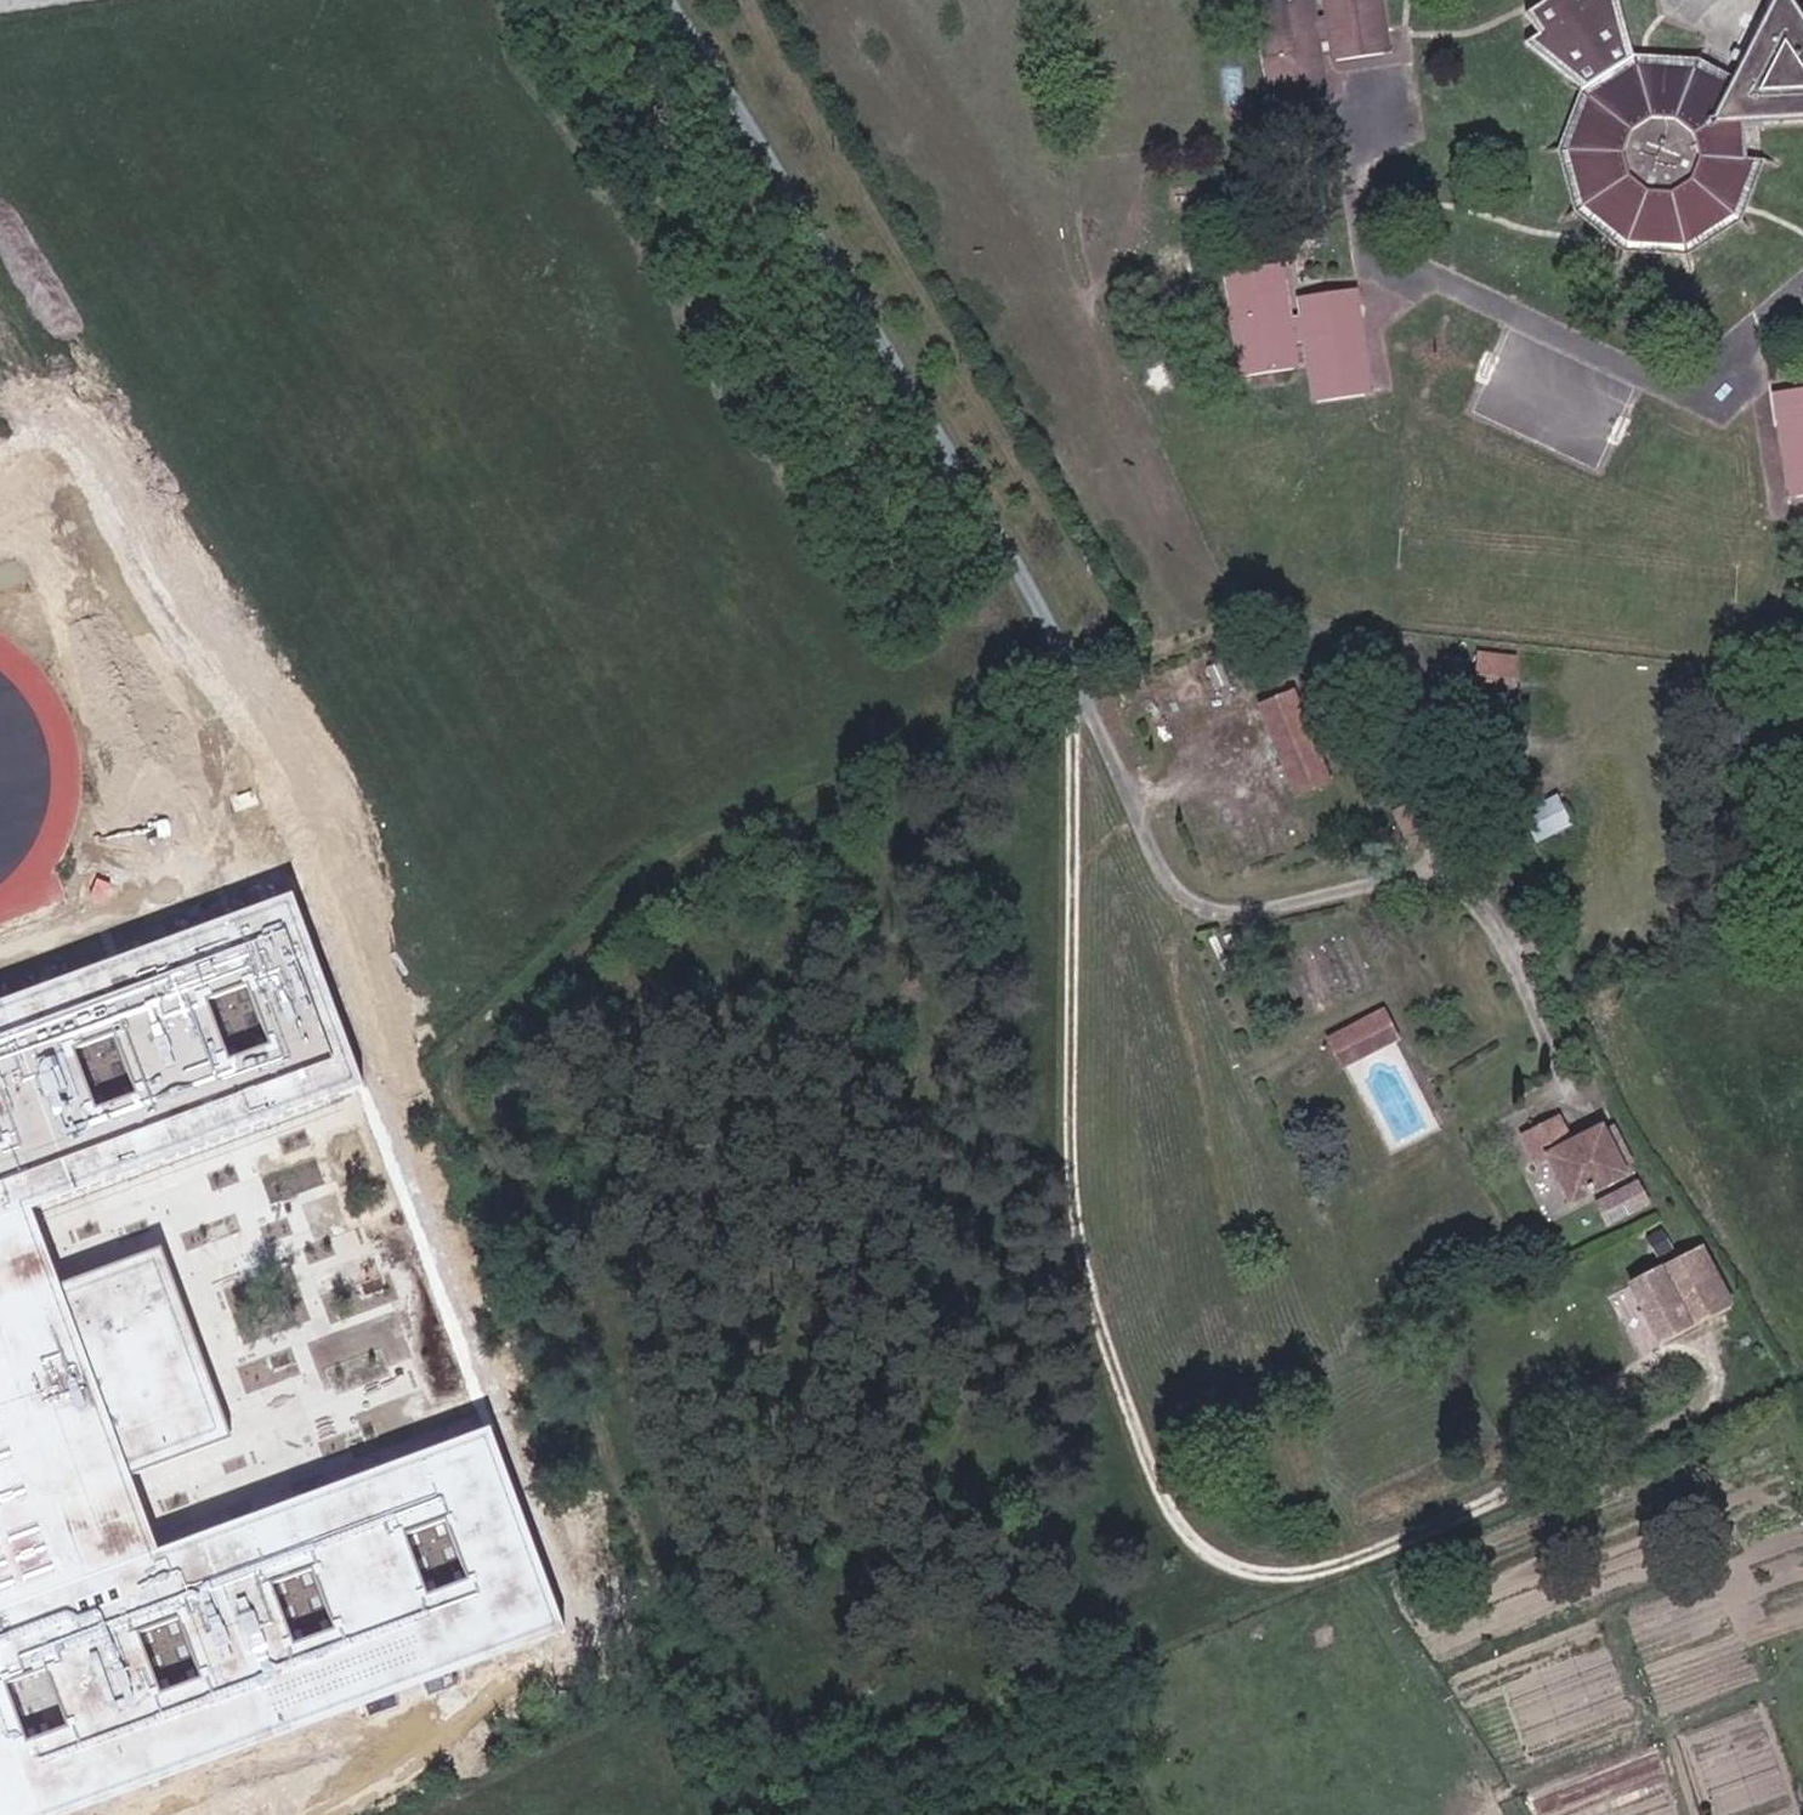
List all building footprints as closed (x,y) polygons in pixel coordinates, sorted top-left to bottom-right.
[(1269,94),(1318,89),(1310,30),(1330,27),(1335,48),(1378,42),(1390,40),(1384,0),(1327,0),(1328,1),(1306,5),(1305,0),(1246,0),(1261,95),(1269,94)] [(1582,93),(1588,100),(1570,147),(1581,194),(1620,228),(1678,236),(1720,204),(1739,154),(1740,121),(1802,117),(1802,20),(1789,0),(1778,0),(1735,81),(1722,61),(1709,84),(1685,67),(1628,73),(1618,0),(1528,0),(1526,1),(1541,25),(1523,36),(1582,93)] [(1276,256),(1229,264),(1214,267),(1234,373),(1246,371),(1294,366),(1290,340),(1310,336),(1321,391),(1364,385),(1375,383),(1358,277),(1348,279),(1304,285),(1309,312),(1287,316),(1276,256)] [(1783,386),(1771,388),(1790,497),(1802,495),(1802,383),(1783,386)] [(1520,666),(1521,647),(1485,645),(1484,664),(1520,666)] [(1347,780),(1316,696),(1283,707),(1316,792),(1347,780)] [(1558,793),(1521,810),(1535,840),(1572,823),(1558,793)] [(359,1088),(289,899),(0,1007),(0,1814),(54,1814),(561,1627),(488,1432),(163,1553),(132,1469),(229,1433),(160,1250),(63,1286),(34,1209),(359,1088)] [(1339,1056),(1353,1050),(1382,1036),(1394,1030),(1383,1006),(1370,1012),(1340,1024),(1328,1030),(1339,1056)] [(1559,1115),(1519,1133),(1533,1159),(1543,1154),(1564,1199),(1621,1172),(1599,1127),(1571,1140),(1559,1115)] [(1618,1120),(1606,1125),(1623,1167),(1636,1162),(1618,1120)] [(1593,1199),(1607,1226),(1652,1202),(1637,1175),(1593,1199)] [(1656,1339),(1690,1320),(1727,1300),(1698,1243),(1658,1264),(1626,1281),(1656,1339)]
